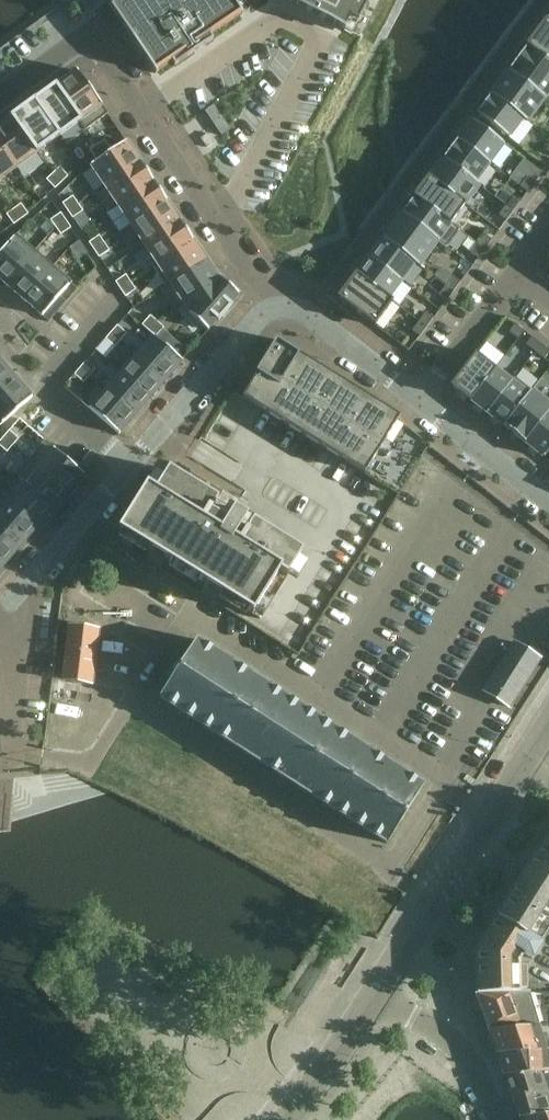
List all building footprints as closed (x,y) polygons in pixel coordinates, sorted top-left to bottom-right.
[(109,4),(130,36),(147,61),(156,74),(158,73),(157,72),(172,62),(175,67),(195,53),(196,52),(195,52),(192,48),(202,41),(205,45),(205,46),(206,46),(214,40),(211,36),(241,15),(242,15),(243,14),(236,4),(243,0),(116,0),(110,4),(110,3),(109,4)] [(352,35),(370,0),(285,0),(352,35)] [(527,46),(548,62),(548,23),(546,21),(527,46)] [(508,72),(545,99),(544,99),(548,103),(548,102),(548,62),(527,46),(508,72)] [(108,115),(108,114),(77,71),(55,87),(80,122),(79,123),(85,131),(108,115)] [(508,72),(491,95),(523,119),(527,122),(544,99),(545,99),(508,72)] [(33,103),(59,137),(79,123),(80,122),(55,87),(33,103)] [(523,119),(491,95),(476,114),(508,138),(523,119)] [(12,118),(37,153),(59,137),(33,103),(12,118)] [(16,168),(37,153),(12,118),(0,127),(0,146),(16,168)] [(472,120),(457,140),(489,164),(504,144),(472,120)] [(105,140),(97,145),(104,156),(112,151),(105,140)] [(489,164),(457,140),(443,159),(475,183),(489,164)] [(91,166),(105,186),(140,162),(126,142),(91,166)] [(90,151),(97,161),(104,156),(97,145),(90,151)] [(16,168),(0,146),(0,180),(16,168)] [(443,159),(429,178),(465,205),(480,186),(475,183),(443,159)] [(105,186),(118,206),(154,182),(141,162),(140,162),(105,186)] [(62,183),(68,177),(60,167),(53,174),(62,183)] [(53,174),(46,180),(55,189),(62,183),(53,174)] [(527,177),(520,187),(527,193),(535,183),(527,177)] [(429,178),(415,197),(451,224),(452,223),(465,205),(429,178)] [(154,182),(118,206),(131,226),(167,202),(167,201),(154,182)] [(513,196),(506,206),(513,212),(520,202),(513,196)] [(78,204),(73,197),(63,204),(68,211),(78,204)] [(415,197),(402,214),(438,241),(438,242),(446,248),(460,230),(452,223),(451,224),(415,197)] [(167,202),(131,226),(144,245),(180,221),(177,217),(167,202)] [(21,220),(28,214),(21,204),(14,209),(21,220)] [(68,211),(73,219),(83,212),(78,204),(68,211)] [(506,206),(499,215),(506,221),(513,212),(506,206)] [(14,209),(6,215),(14,225),(21,220),(14,209)] [(66,220),(61,213),(51,220),(56,228),(66,220)] [(402,214),(383,239),(415,263),(419,267),(438,242),(438,241),(402,214)] [(56,228),(61,235),(71,228),(66,220),(56,228)] [(180,221),(144,245),(157,264),(157,265),(193,241),(180,221)] [(17,234),(0,254),(0,280),(6,285),(35,251),(17,234)] [(484,234),(477,244),(485,249),(492,240),(484,234)] [(104,243),(99,236),(89,243),(94,250),(104,243)] [(383,239),(369,258),(401,282),(415,263),(383,239)] [(85,249),(80,241),(70,248),(75,256),(85,249)] [(193,241),(157,265),(157,264),(152,267),(165,287),(166,288),(206,261),(193,241)] [(94,250),(99,258),(109,251),(104,243),(94,250)] [(477,244),(470,253),(478,259),(485,249),(477,244)] [(53,266),(35,251),(6,285),(24,300),(53,266)] [(369,258),(356,275),(389,299),(389,298),(401,282),(369,258)] [(176,311),(184,305),(184,304),(219,280),(219,279),(206,261),(166,288),(165,287),(161,289),(176,311)] [(24,300),(42,317),(72,282),(53,266),(24,300)] [(131,283),(126,275),(115,282),(120,290),(131,283)] [(389,299),(356,275),(339,299),(375,326),(393,302),(389,298),(389,299)] [(453,276),(446,286),(454,292),(461,282),(453,276)] [(220,278),(219,279),(219,280),(184,304),(184,305),(189,313),(188,314),(208,331),(217,320),(218,321),(231,307),(230,306),(239,295),(220,278)] [(131,283),(120,290),(125,297),(136,290),(131,283)] [(446,286),(439,295),(447,301),(454,292),(446,286)] [(426,312),(419,321),(427,327),(434,318),(426,312)] [(157,322),(150,316),(142,325),(149,331),(157,322)] [(419,321),(412,331),(420,337),(427,327),(419,321)] [(149,331),(155,337),(164,328),(157,322),(149,331)] [(515,324),(509,332),(519,339),(525,332),(515,324)] [(111,332),(121,341),(127,334),(117,325),(111,332)] [(115,347),(121,341),(111,332),(105,339),(115,347)] [(152,335),(136,354),(167,380),(183,362),(152,335)] [(532,337),(526,345),(535,352),(541,344),(532,337)] [(243,397),(242,398),(365,473),(380,448),(384,442),(400,417),(276,340),(256,373),(257,373),(243,397)] [(535,352),(544,359),(548,353),(548,351),(541,344),(535,352)] [(136,354),(121,372),(151,398),(167,380),(136,354)] [(451,386),(471,401),(495,369),(476,354),(451,386)] [(16,379),(1,361),(0,362),(0,393),(16,379)] [(86,361),(80,368),(90,376),(96,369),(86,361)] [(74,375),(84,383),(90,376),(80,368),(74,375)] [(471,401),(487,414),(512,382),(511,382),(495,369),(471,401)] [(121,372),(106,389),(105,390),(135,416),(151,398),(121,372)] [(487,414),(504,427),(532,391),(514,377),(511,382),(512,382),(487,414)] [(33,398),(16,379),(0,393),(0,426),(33,398)] [(119,435),(135,416),(105,390),(106,389),(98,382),(81,402),(119,435)] [(525,443),(548,412),(548,405),(532,391),(504,427),(525,443)] [(525,443),(544,458),(548,452),(548,412),(525,443)] [(10,431),(4,438),(13,446),(19,439),(10,431)] [(13,446),(4,438),(0,442),(0,446),(7,453),(13,446)] [(29,460),(68,493),(84,475),(46,441),(45,442),(29,460)] [(52,511),(68,493),(29,460),(14,478),(52,511)] [(147,487),(119,532),(260,620),(302,552),(168,469),(154,492),(147,487)] [(52,511),(14,478),(0,494),(0,497),(37,529),(52,511)] [(37,529),(0,497),(0,528),(21,547),(37,529)] [(6,565),(21,547),(0,528),(0,560),(6,565)] [(60,682),(94,686),(101,629),(67,625),(60,682)] [(160,698),(369,833),(387,844),(424,786),(197,640),(160,698)] [(483,691),(509,708),(540,659),(514,643),(483,691)] [(548,836),(476,950),(477,993),(476,993),(476,995),(530,994),(530,991),(520,991),(519,962),(524,954),(532,959),(542,945),(533,939),(548,914),(548,834),(548,836)] [(530,994),(476,995),(489,1031),(538,1027),(548,1027),(548,995),(530,994)] [(538,1027),(489,1031),(497,1055),(548,1052),(548,1027),(538,1027)] [(497,1055),(504,1075),(525,1074),(543,1075),(543,1076),(548,1076),(548,1052),(497,1055)] [(504,1075),(512,1096),(548,1095),(548,1076),(543,1076),(543,1075),(525,1074),(504,1075)] [(512,1096),(520,1117),(548,1115),(548,1095),(512,1096)]
